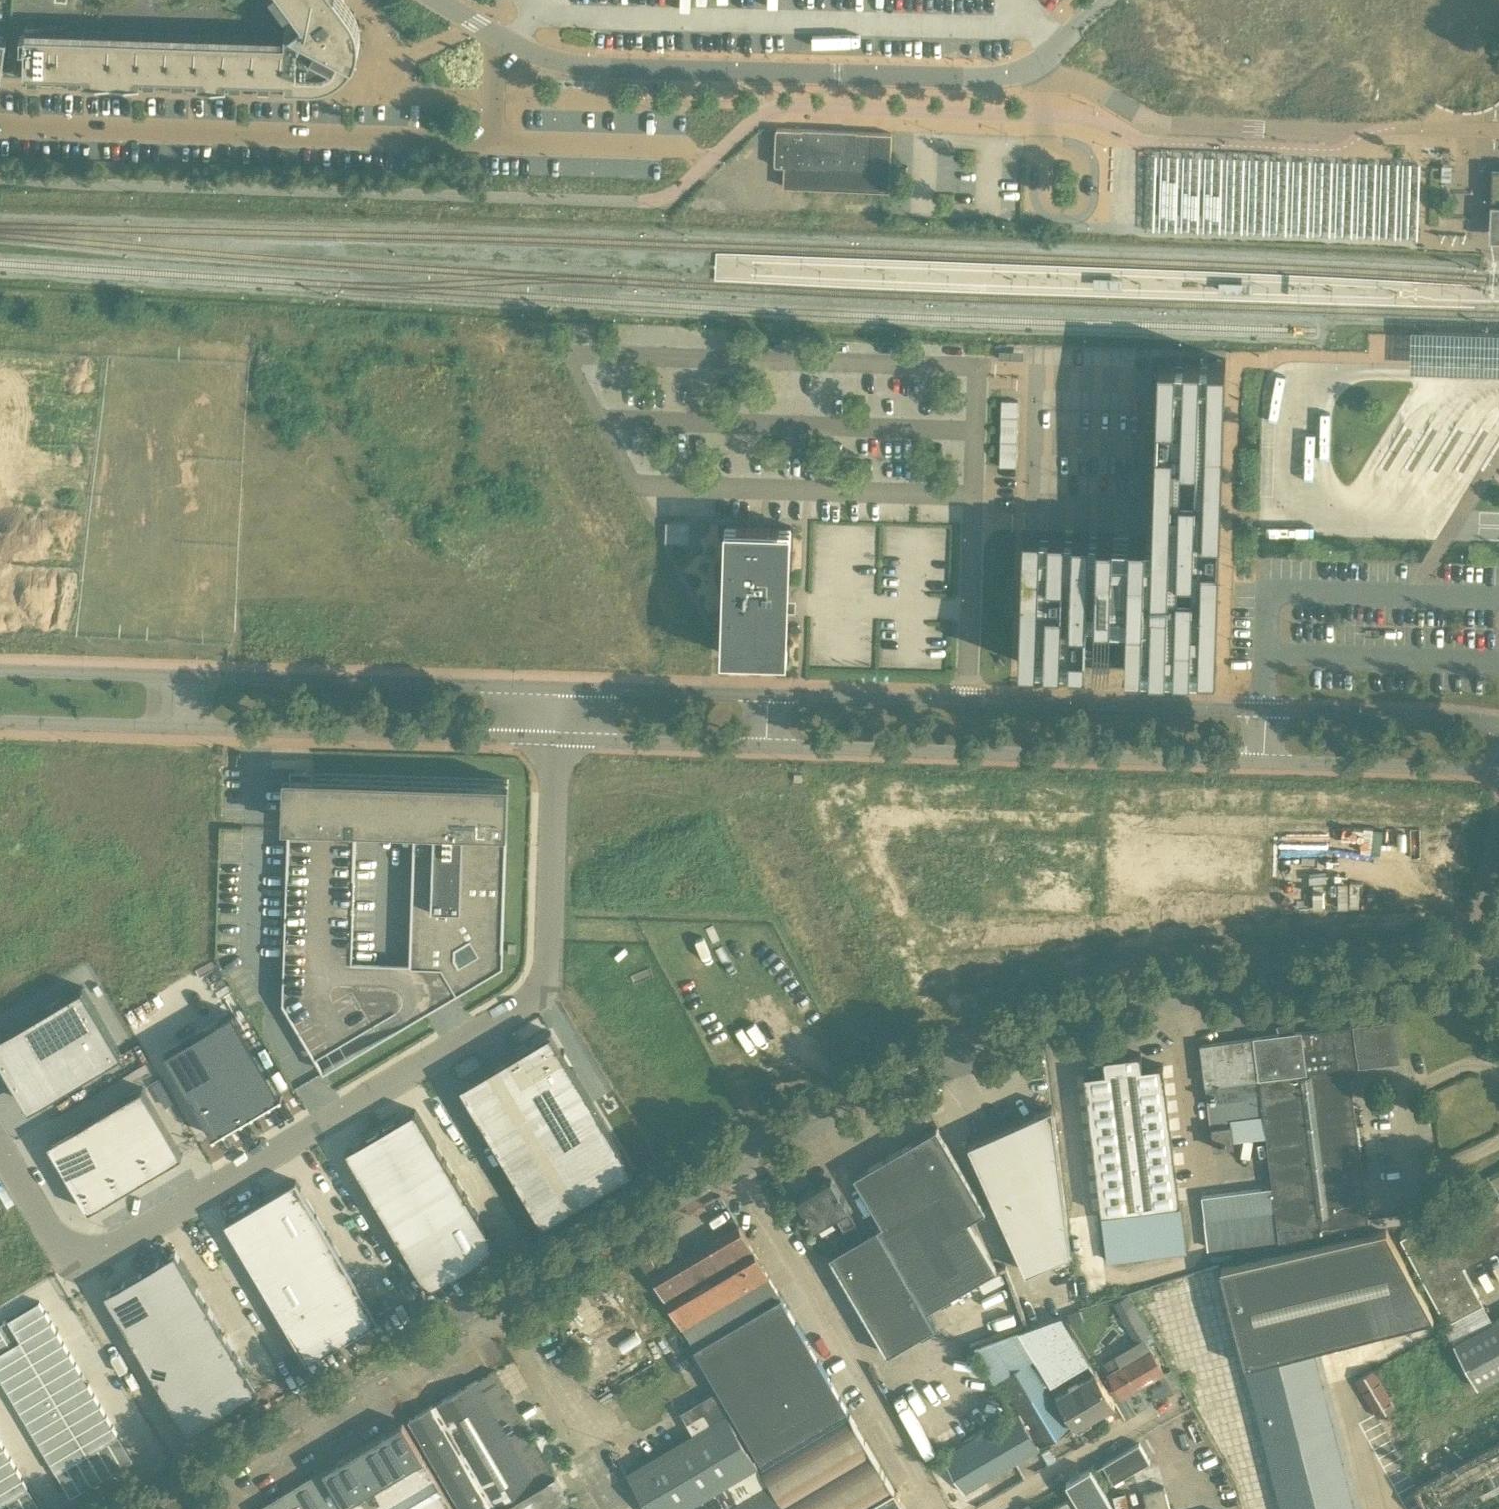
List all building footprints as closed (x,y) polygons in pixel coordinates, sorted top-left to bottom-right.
[(3,72),(23,73),(298,81),(309,82),(311,82),(313,82),(314,82),(316,82),(318,82),(319,82),(321,81),(322,81),(324,81),(326,80),(327,80),(329,79),(330,78),(332,78),(333,77),(335,76),(336,75),(337,74),(339,73),(340,72),(341,71),(343,70),(344,69),(345,68),(346,67),(347,66),(348,64),(349,63),(350,62),(351,60),(352,59),(353,58),(354,56),(354,55),(355,53),(356,52),(356,50),(357,48),(357,47),(358,45),(358,44),(358,42),(359,40),(359,39),(359,37),(359,35),(359,34),(359,32),(359,30),(359,29),(358,27),(358,25),(358,24),(357,22),(357,21),(356,19),(356,18),(355,16),(355,15),(354,13),(353,12),(352,10),(351,9),(350,7),(347,0),(0,0),(0,72),(3,72)] [(776,126),(775,165),(784,165),(783,185),(891,188),(893,129),(776,126)] [(1498,198),(1498,167),(1491,166),(1490,198),(1498,198)] [(1490,203),(1489,232),(1489,238),(1498,239),(1498,204),(1490,203)] [(746,254),(740,253),(739,265),(726,265),(726,253),(715,253),(714,274),(745,274),(746,254)] [(1411,331),(1410,371),(1498,374),(1498,334),(1411,331)] [(1147,533),(1065,531),(1023,530),(1019,661),(1036,662),(1070,663),(1085,664),(1087,616),(1127,617),(1125,665),(1141,665),(1150,666),(1165,666),(1198,667),(1216,668),(1219,554),(1210,553),(1216,357),(1158,356),(1157,394),(1156,430),(1155,455),(1155,478),(1154,497),(1153,534),(1147,533)] [(999,465),(1015,465),(1017,400),(1001,399),(999,465)] [(665,539),(689,539),(688,519),(665,519),(665,539)] [(791,525),(725,523),(721,652),(787,654),(788,610),(782,610),(782,598),(788,598),(791,525)] [(487,946),(503,947),(508,779),(290,771),(287,873),(354,875),(356,832),(365,833),(365,824),(426,826),(426,837),(413,837),(410,961),(410,963),(455,965),(487,946)] [(305,984),(283,983),(283,1001),(288,1009),(295,1005),(305,1006),(305,984)] [(22,1095),(25,1093),(30,1102),(40,1097),(41,1100),(122,1052),(82,985),(2,1033),(4,1036),(0,1038),(0,1058),(22,1095)] [(372,1041),(423,1011),(409,987),(384,986),(384,1013),(363,1025),(372,1041)] [(232,1010),(163,1051),(213,1135),(282,1094),(232,1010)] [(1348,1064),(1360,1063),(1365,1062),(1398,1058),(1394,1019),(1300,1031),(1200,1043),(1208,1101),(1242,1097),(1242,1102),(1261,1099),(1274,1207),(1205,1216),(1209,1246),(1369,1226),(1368,1217),(1348,1064)] [(543,1221),(633,1167),(593,1101),(551,1029),(460,1083),(543,1221)] [(1090,1073),(1084,1073),(1084,1074),(1101,1210),(1180,1200),(1163,1064),(1142,1066),(1141,1052),(1103,1057),(1105,1071),(1090,1073)] [(156,1073),(144,1081),(162,1108),(174,1100),(156,1073)] [(142,1086),(49,1141),(89,1208),(182,1153),(142,1086)] [(968,1135),(1024,1263),(1068,1244),(1051,1098),(968,1135)] [(346,1149),(428,1287),(468,1264),(497,1246),(495,1242),(436,1144),(415,1108),(346,1149)] [(1233,1146),(1231,1123),(1210,1125),(1213,1148),(1233,1146)] [(882,1223),(877,1225),(927,1307),(996,1266),(968,1218),(985,1208),(936,1126),(854,1174),(882,1223)] [(797,1199),(814,1228),(836,1215),(851,1241),(829,1254),(830,1256),(867,1234),(866,1232),(863,1234),(848,1208),(831,1178),(797,1199)] [(378,1317),(296,1179),(226,1220),(308,1359),(378,1317)] [(1460,1219),(1442,1229),(1436,1218),(1400,1237),(1447,1323),(1445,1326),(1477,1386),(1498,1374),(1498,1318),(1495,1320),(1465,1266),(1498,1247),(1498,1198),(1460,1219)] [(1180,1200),(1101,1210),(1107,1259),(1186,1249),(1180,1200)] [(761,1461),(848,1410),(738,1224),(652,1275),(761,1461)] [(927,1307),(877,1225),(866,1232),(867,1234),(830,1256),(887,1353),(936,1324),(927,1307)] [(1279,1508),(1354,1508),(1312,1346),(1435,1314),(1394,1242),(1385,1225),(1368,1230),(1221,1267),(1245,1363),(1242,1363),(1279,1508)] [(258,1390),(175,1250),(105,1291),(188,1431),(258,1390)] [(1129,1293),(1113,1302),(1118,1311),(1116,1312),(1133,1340),(1148,1331),(1132,1303),(1134,1302),(1129,1293)] [(13,1328),(44,1309),(38,1299),(7,1317),(13,1328)] [(44,1309),(13,1328),(20,1338),(51,1320),(44,1309)] [(999,1376),(1019,1411),(1039,1445),(1075,1423),(1076,1426),(1115,1403),(1063,1314),(1027,1327),(974,1347),(993,1380),(999,1376)] [(0,1322),(0,1329),(3,1334),(9,1344),(20,1338),(13,1328),(7,1317),(0,1322)] [(57,1330),(51,1320),(20,1338),(26,1348),(57,1330)] [(63,1340),(57,1330),(26,1348),(32,1359),(63,1340)] [(1150,1333),(1143,1337),(1147,1343),(1153,1339),(1150,1333)] [(3,1334),(0,1336),(0,1350),(9,1344),(3,1334)] [(1180,1387),(1169,1367),(1163,1371),(1147,1343),(1143,1337),(1114,1355),(1120,1366),(1108,1373),(1122,1395),(1158,1373),(1169,1393),(1180,1387)] [(9,1344),(0,1350),(0,1364),(26,1348),(20,1338),(9,1344)] [(69,1351),(63,1340),(32,1359),(38,1369),(69,1351)] [(0,1364),(0,1376),(1,1377),(32,1359),(26,1348),(0,1364)] [(69,1351),(38,1369),(44,1379),(75,1361),(69,1351)] [(38,1369),(32,1359),(1,1377),(7,1387),(38,1369)] [(75,1361),(44,1379),(50,1390),(81,1371),(75,1361)] [(1377,1367),(1356,1376),(1374,1416),(1395,1407),(1377,1367)] [(44,1379),(38,1369),(7,1387),(13,1398),(44,1379)] [(409,1418),(413,1425),(463,1508),(547,1508),(570,1496),(498,1376),(494,1369),(477,1379),(477,1378),(409,1418)] [(81,1371),(50,1390),(56,1400),(87,1382),(81,1371)] [(50,1390),(44,1379),(13,1398),(19,1408),(50,1390)] [(94,1392),(87,1382),(56,1400),(62,1410),(94,1392)] [(56,1400),(50,1390),(19,1408),(25,1419),(56,1400)] [(94,1392),(62,1410),(69,1421),(100,1402),(94,1392)] [(714,1392),(615,1450),(649,1508),(784,1508),(714,1392)] [(62,1410),(56,1400),(25,1419),(31,1429),(62,1410)] [(106,1413),(100,1402),(69,1421),(75,1431),(106,1413)] [(62,1410),(31,1429),(38,1439),(69,1421),(62,1410)] [(1041,1447),(1039,1445),(1019,1411),(944,1455),(965,1491),(984,1480),(1015,1462),(1041,1447)] [(112,1423),(106,1413),(75,1431),(81,1442),(112,1423)] [(760,1467),(786,1508),(906,1508),(850,1413),(849,1414),(760,1467)] [(338,1459),(255,1508),(455,1508),(402,1420),(338,1459)] [(69,1421),(38,1439),(44,1450),(75,1431),(69,1421)] [(112,1423),(81,1442),(87,1452),(97,1446),(108,1440),(118,1434),(112,1423)] [(81,1442),(75,1431),(44,1450),(50,1460),(81,1442)] [(132,1458),(118,1434),(108,1440),(122,1464),(132,1458)] [(108,1440),(97,1446),(112,1470),(122,1464),(108,1440)] [(81,1442),(50,1460),(56,1470),(66,1464),(77,1458),(87,1452),(81,1442)] [(1150,1460),(1139,1442),(1103,1463),(1114,1482),(1150,1460)] [(4,1446),(0,1448),(0,1462),(10,1456),(4,1446)] [(97,1446),(87,1452),(101,1476),(112,1470),(97,1446)] [(87,1452),(77,1458),(91,1482),(101,1476),(87,1452)] [(0,1462),(0,1476),(17,1466),(10,1456),(0,1462)] [(91,1482),(77,1458),(66,1464),(81,1488),(91,1482)] [(81,1488),(66,1464),(56,1470),(70,1494),(81,1488)] [(17,1466),(0,1476),(0,1490),(23,1477),(17,1466)] [(1067,1482),(1083,1508),(1113,1508),(1115,1508),(1091,1468),(1067,1482)] [(23,1477),(0,1490),(0,1504),(8,1499),(18,1493),(29,1487),(23,1477)] [(1147,1508),(1170,1508),(1164,1485),(1143,1490),(1147,1508)] [(29,1487),(18,1493),(28,1508),(42,1508),(29,1487)] [(8,1499),(14,1508),(28,1508),(18,1493),(8,1499)] [(1048,1508),(1074,1508),(1068,1497),(1048,1508)] [(0,1504),(0,1508),(14,1508),(8,1499),(0,1504)]
